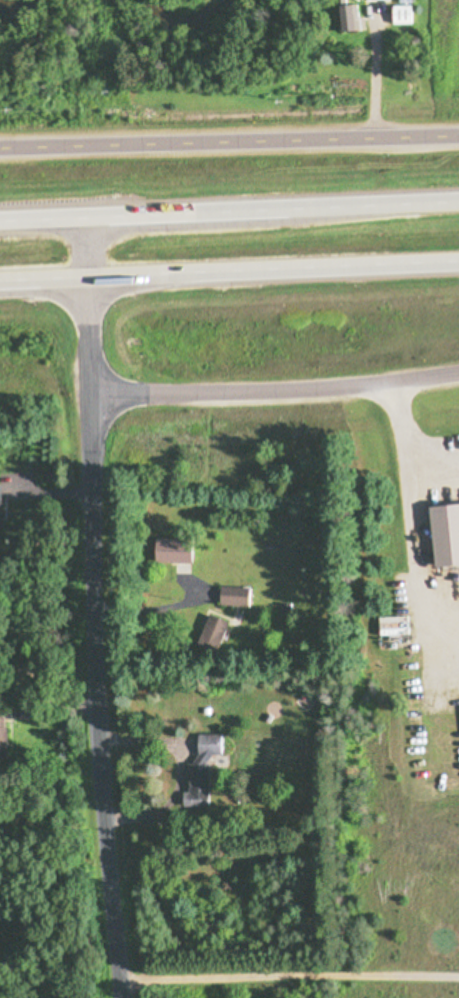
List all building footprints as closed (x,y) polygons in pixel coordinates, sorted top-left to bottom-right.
[(333,3),(333,29),(355,29),(355,3),(333,3)] [(410,5),(388,5),(388,23),(410,23),(410,5)] [(458,563),(458,502),(423,504),(426,565),(458,563)] [(199,538),(163,538),(163,562),(199,562),(199,538)] [(248,606),(248,587),(221,587),(221,606),(248,606)] [(9,728),(9,710),(0,710),(0,728),(9,728)] [(214,806),(214,755),(227,755),(227,734),(200,734),(201,762),(191,762),(191,792),(186,792),(186,807),(214,806)]
